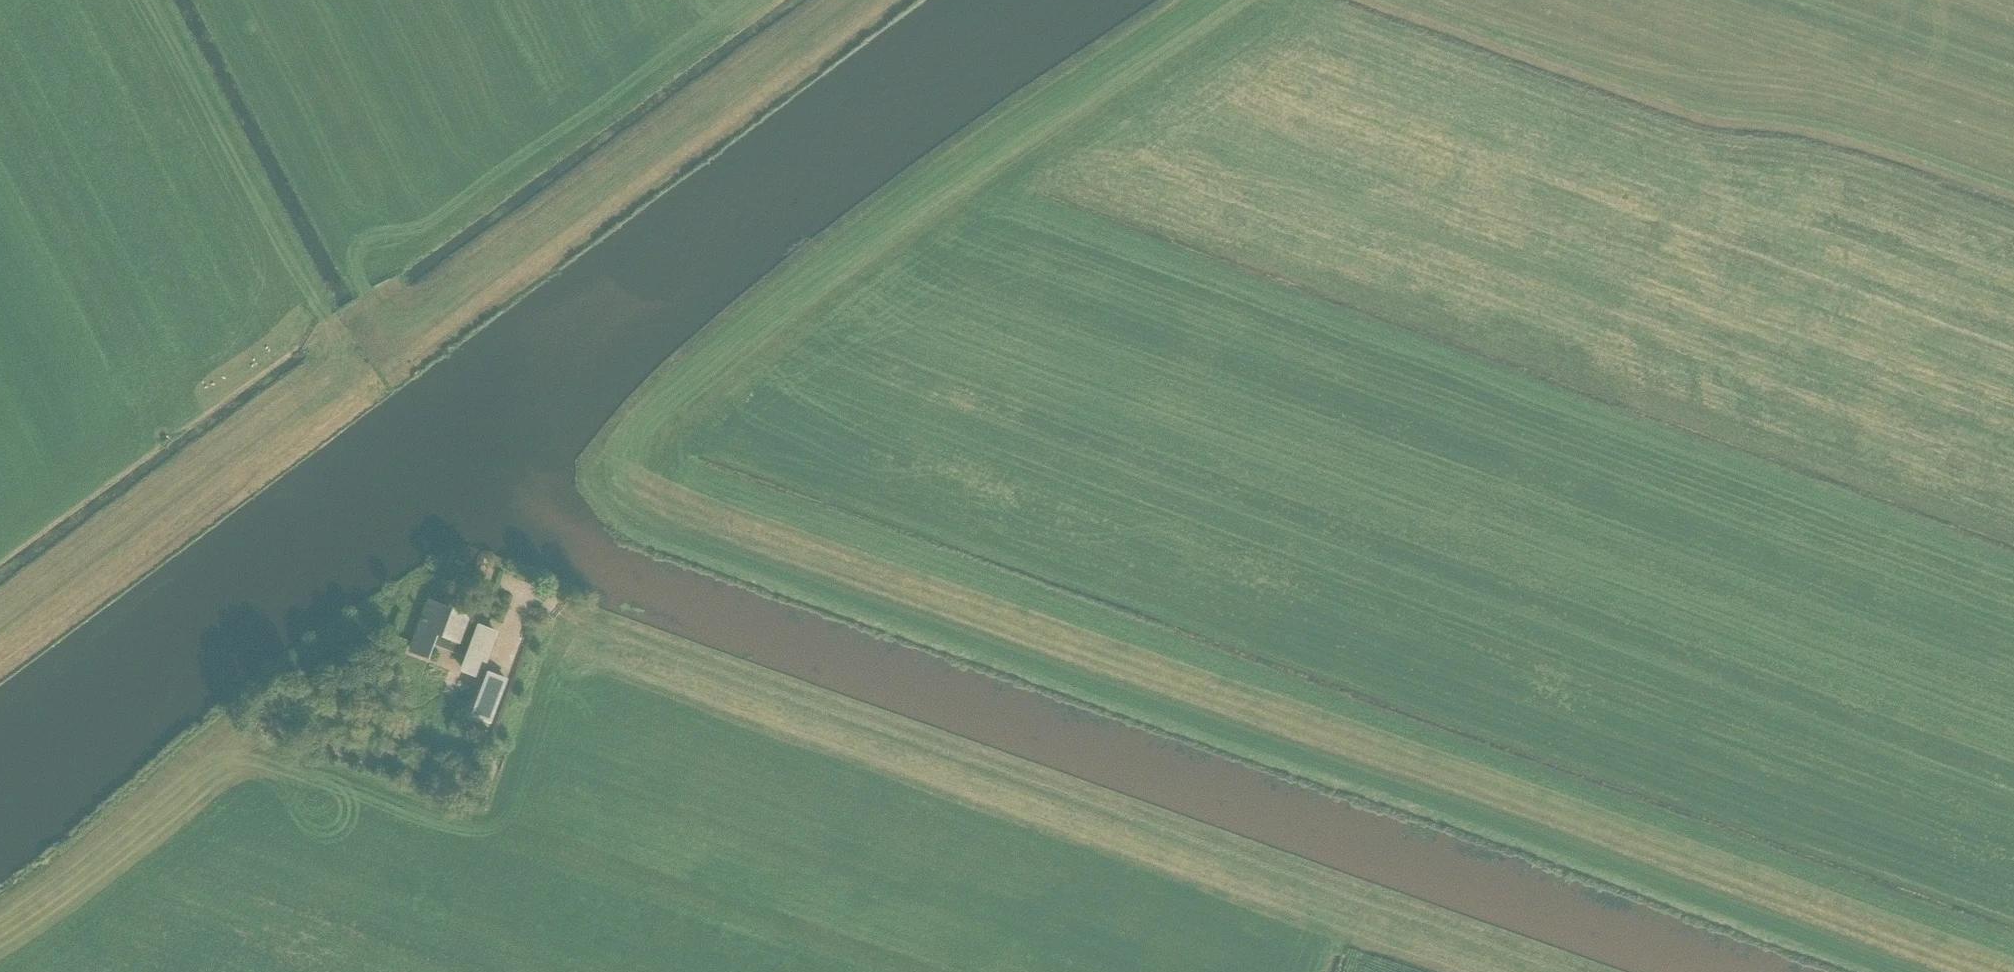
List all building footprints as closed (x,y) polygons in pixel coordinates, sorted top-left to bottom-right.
[(474,617),(429,600),(409,652),(430,660),(435,646),(466,658),(461,672),(482,680),(500,632),(479,624),(478,628),(471,625),(474,617)] [(509,679),(489,671),(471,717),(492,725),(509,679)]
